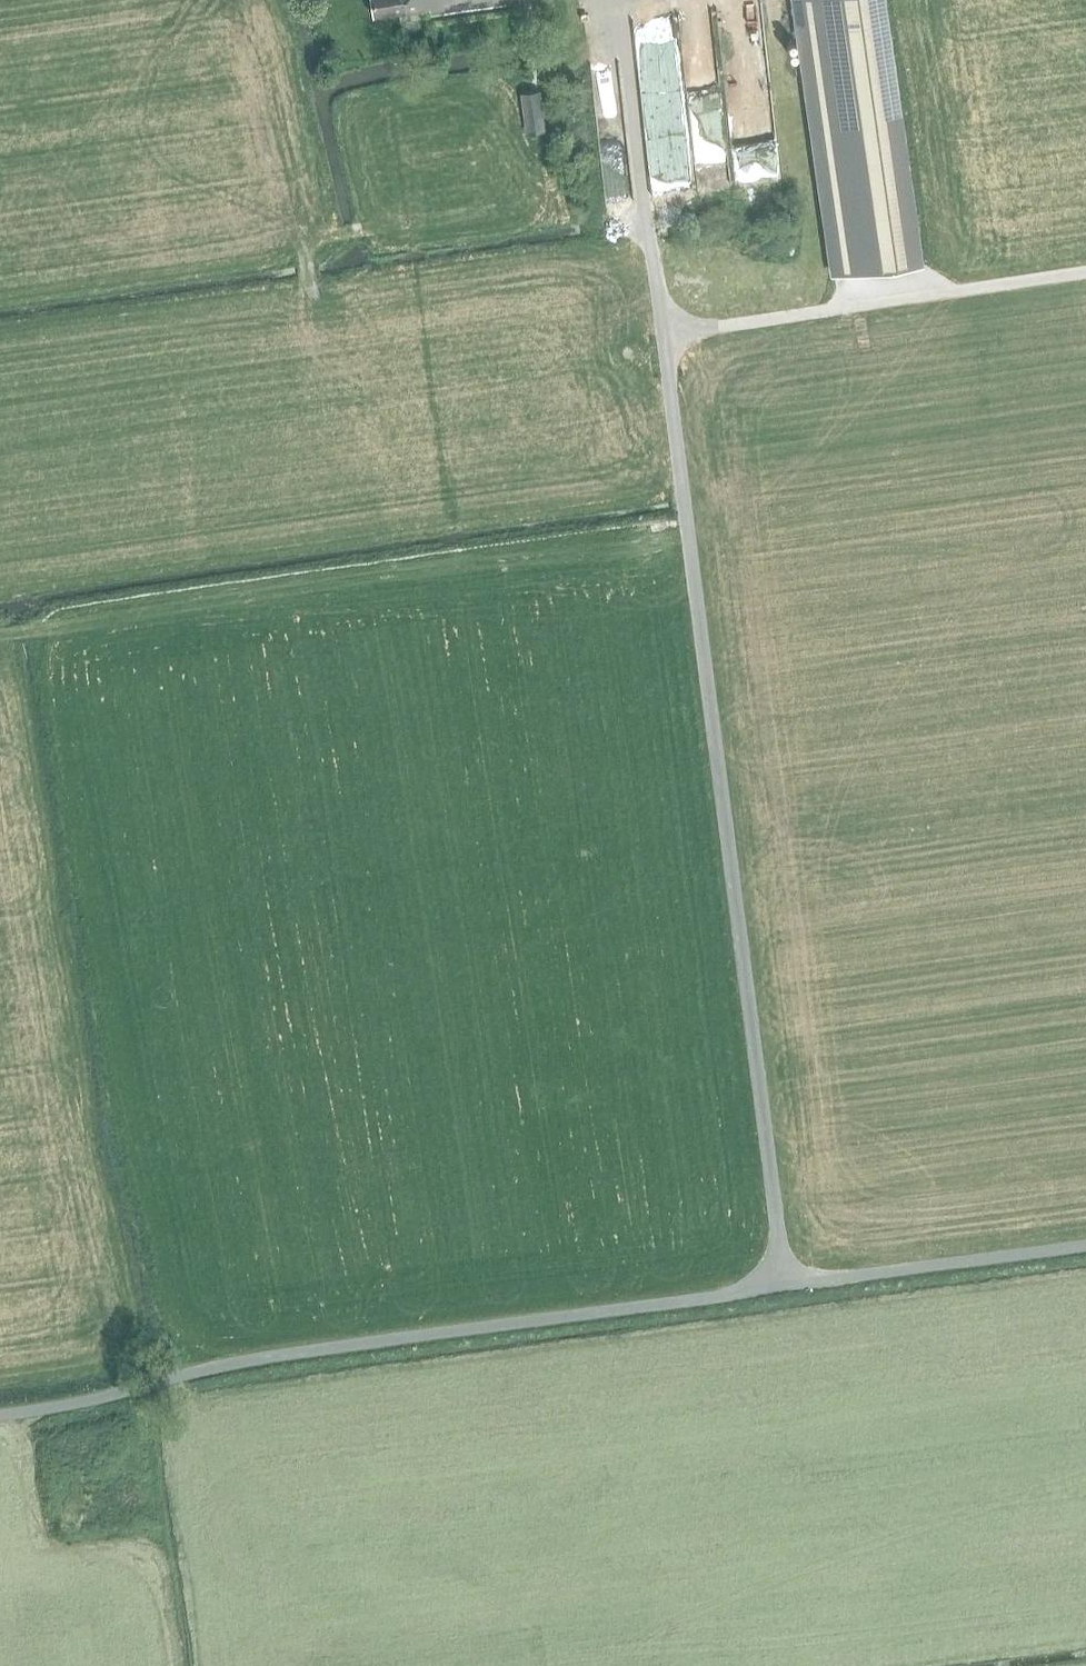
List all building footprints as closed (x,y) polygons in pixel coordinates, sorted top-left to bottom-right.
[(518,0),(370,0),(372,14),(425,7),(426,14),(518,1),(518,0)] [(830,276),(923,263),(885,0),(791,0),(830,276)] [(541,129),(537,93),(521,95),(526,131),(541,129)]
